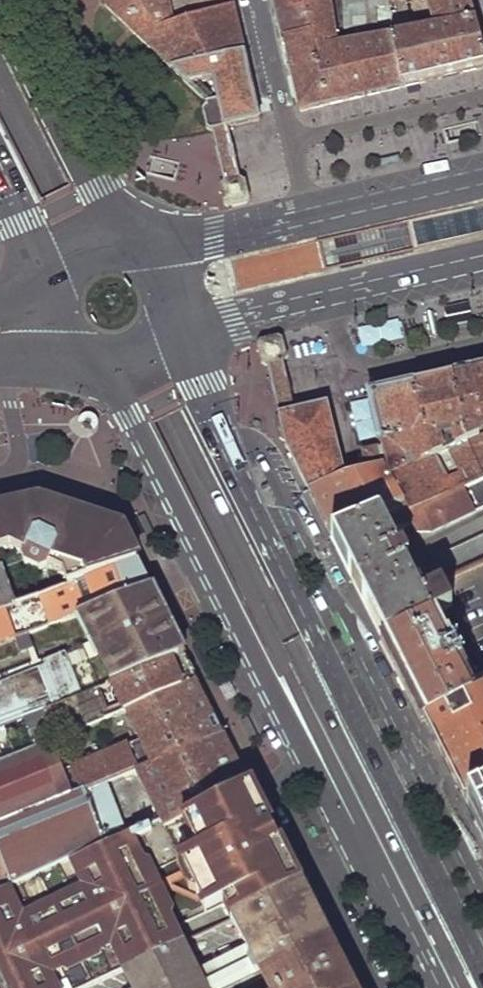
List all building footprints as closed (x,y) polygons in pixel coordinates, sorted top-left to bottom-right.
[(172,67),(245,51),(232,0),(100,0),(172,67)] [(285,43),(307,38),(300,0),(275,0),(280,19),(285,43)] [(307,38),(285,43),(293,79),(299,104),(301,111),(342,101),(428,81),(435,79),(482,68),(482,55),(475,23),(433,31),(336,48),(328,0),(300,0),(307,38)] [(343,29),(373,25),(373,9),(392,7),(391,0),(345,0),(343,29)] [(439,0),(402,0),(402,5),(412,4),(413,13),(418,13),(419,17),(429,14),(426,2),(439,0)] [(475,23),(472,14),(468,0),(439,0),(426,2),(429,14),(431,22),(433,31),(475,23)] [(254,91),(245,51),(172,67),(186,80),(179,88),(201,109),(206,127),(213,133),(215,140),(228,137),(226,130),(261,122),(258,112),(254,91)] [(228,137),(215,140),(215,143),(216,145),(229,142),(229,140),(228,137)] [(234,163),(229,142),(216,145),(221,166),(234,163)] [(147,163),(145,167),(170,177),(175,166),(149,156),(147,163)] [(400,164),(398,156),(378,160),(380,168),(400,164)] [(234,163),(221,166),(222,169),(222,173),(229,172),(235,170),(235,167),(234,163)] [(220,186),(225,209),(249,203),(245,184),(245,181),(237,178),(235,170),(229,172),(222,173),(224,181),(220,186)] [(360,346),(401,339),(397,320),(357,328),(360,346)] [(266,366),(268,375),(284,371),(281,363),(287,361),(287,355),(280,336),(258,342),(257,344),(262,364),(266,366)] [(451,377),(467,443),(482,435),(482,369),(470,372),(451,377)] [(284,371),(268,375),(269,378),(270,381),(285,377),(284,374),(284,371)] [(285,377),(270,381),(275,399),(290,395),(285,377)] [(408,512),(481,478),(467,443),(451,377),(431,382),(411,386),(428,458),(387,466),(403,503),(408,512)] [(368,397),(382,448),(387,466),(428,458),(411,386),(390,391),(368,397)] [(290,395),(275,399),(276,404),(277,408),(292,404),(291,399),(290,395)] [(310,408),(295,411),(293,404),(277,408),(279,418),(276,423),(281,439),(286,442),(287,449),(309,492),(344,475),(325,406),(310,408)] [(467,443),(481,478),(482,477),(482,435),(467,443)] [(363,453),(367,470),(387,466),(382,448),(363,453)] [(344,475),(309,492),(332,537),(403,503),(387,466),(367,470),(344,475)] [(332,537),(386,644),(455,609),(445,588),(421,599),(404,568),(410,564),(404,552),(398,554),(390,538),(415,524),(419,530),(433,528),(482,505),(482,477),(481,478),(408,512),(403,503),(332,537)] [(10,548),(25,555),(23,558),(24,560),(81,539),(87,525),(62,517),(58,510),(59,508),(50,505),(36,500),(30,502),(0,509),(0,552),(10,548)] [(89,518),(59,508),(58,510),(62,517),(87,525),(89,518)] [(102,522),(89,518),(87,525),(94,527),(101,525),(102,522)] [(145,542),(153,538),(143,518),(135,522),(145,542)] [(87,525),(81,539),(24,560),(26,566),(41,573),(48,570),(50,567),(64,573),(69,585),(138,560),(123,530),(102,522),(101,525),(94,527),(87,525)] [(443,558),(435,570),(441,586),(482,567),(482,538),(443,558)] [(3,640),(26,631),(152,585),(138,560),(69,585),(18,604),(0,610),(0,641),(3,640)] [(18,604),(10,581),(5,567),(0,569),(0,610),(18,604)] [(29,641),(31,645),(92,624),(122,681),(187,657),(168,618),(163,608),(152,585),(26,631),(29,641)] [(386,644),(428,725),(434,722),(482,698),(482,664),(455,609),(386,644)] [(29,641),(26,631),(3,640),(6,649),(29,641)] [(0,725),(0,772),(57,748),(53,739),(60,737),(71,732),(129,709),(143,703),(198,681),(193,670),(187,657),(122,681),(0,725)] [(198,681),(143,703),(148,715),(134,721),(140,733),(145,736),(213,710),(206,696),(198,681)] [(434,722),(459,771),(455,774),(471,806),(482,800),(482,698),(434,722)] [(143,703),(129,709),(134,721),(148,715),(143,703)] [(129,743),(73,765),(83,789),(107,780),(136,768),(224,732),(213,710),(145,736),(140,733),(129,743)] [(250,742),(257,738),(248,719),(240,723),(250,742)] [(71,732),(60,737),(63,742),(73,737),(71,732)] [(224,732),(136,768),(161,817),(165,825),(250,784),(237,758),(224,732)] [(127,834),(107,780),(83,789),(73,765),(65,768),(57,748),(0,772),(0,858),(11,887),(127,834)] [(0,892),(0,987),(87,987),(124,971),(183,944),(151,875),(182,860),(200,852),(224,904),(232,921),(235,920),(302,886),(284,850),(250,784),(165,825),(161,817),(127,834),(11,887),(0,892)] [(471,806),(470,807),(482,833),(482,800),(471,806)] [(200,852),(182,860),(206,912),(224,904),(200,852)] [(11,887),(0,858),(0,892),(11,887)] [(332,947),(316,915),(302,886),(235,920),(247,947),(195,971),(183,944),(124,971),(132,987),(352,987),(332,947)]
